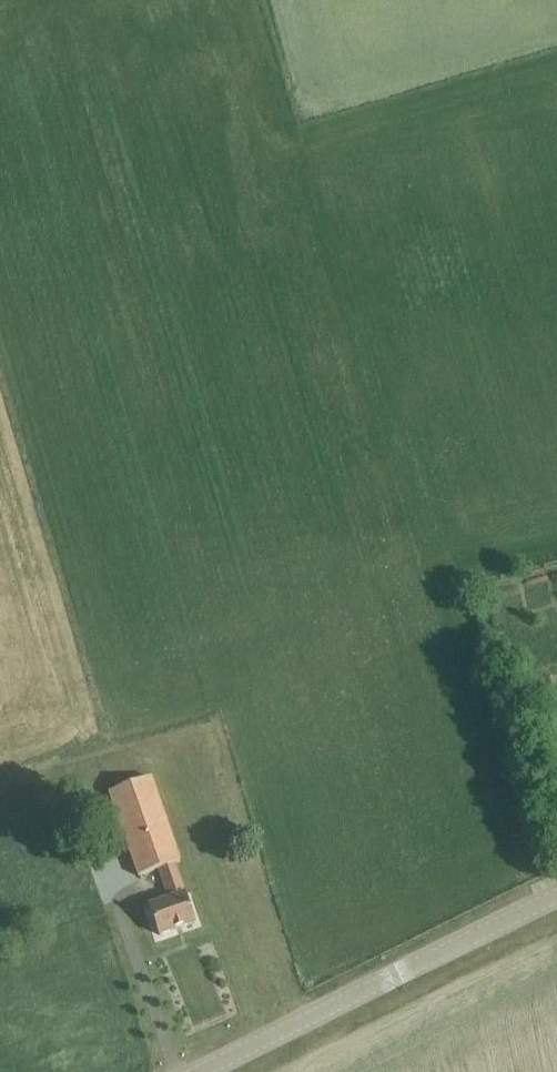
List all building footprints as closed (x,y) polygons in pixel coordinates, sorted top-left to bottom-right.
[(174,864),(180,862),(151,778),(109,792),(139,876),(159,869),(170,899),(149,906),(159,935),(195,923),(174,864)]
